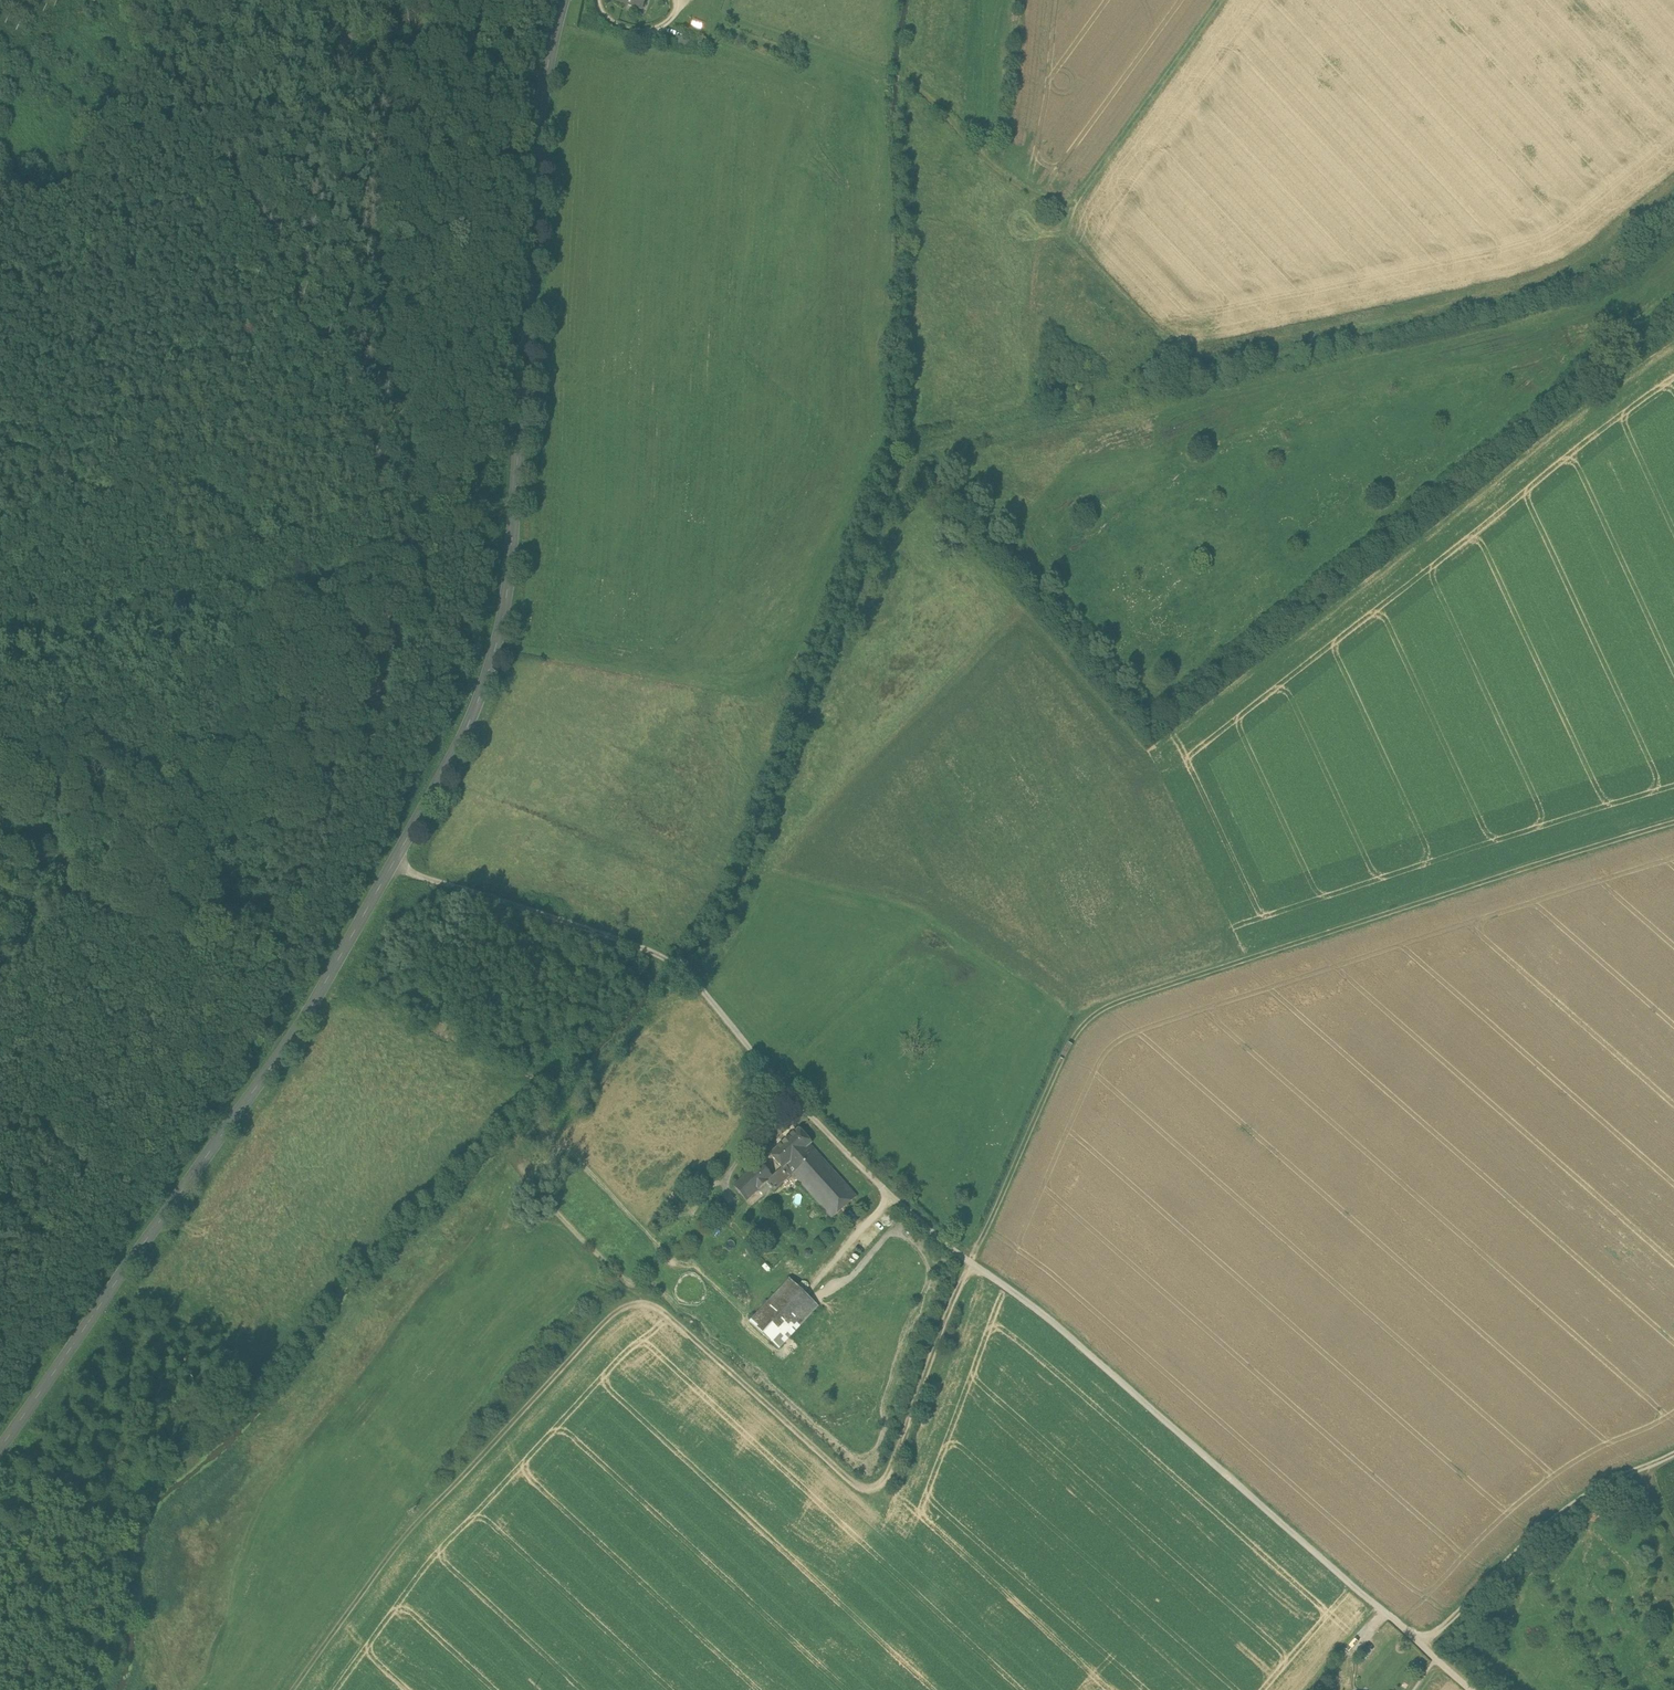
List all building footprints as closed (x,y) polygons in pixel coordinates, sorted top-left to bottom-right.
[(799,1128),(770,1153),(782,1167),(783,1168),(786,1165),(810,1144),(812,1142),(799,1128)] [(856,1195),(810,1144),(786,1165),(792,1173),(832,1217),(856,1195)] [(760,1162),(734,1185),(746,1200),(768,1181),(773,1177),(772,1176),(760,1162)] [(782,1167),(772,1176),(773,1177),(768,1181),(774,1189),(792,1173),(786,1165),(783,1168),(782,1167)] [(819,1305),(790,1278),(750,1321),(779,1348),(819,1305)]
